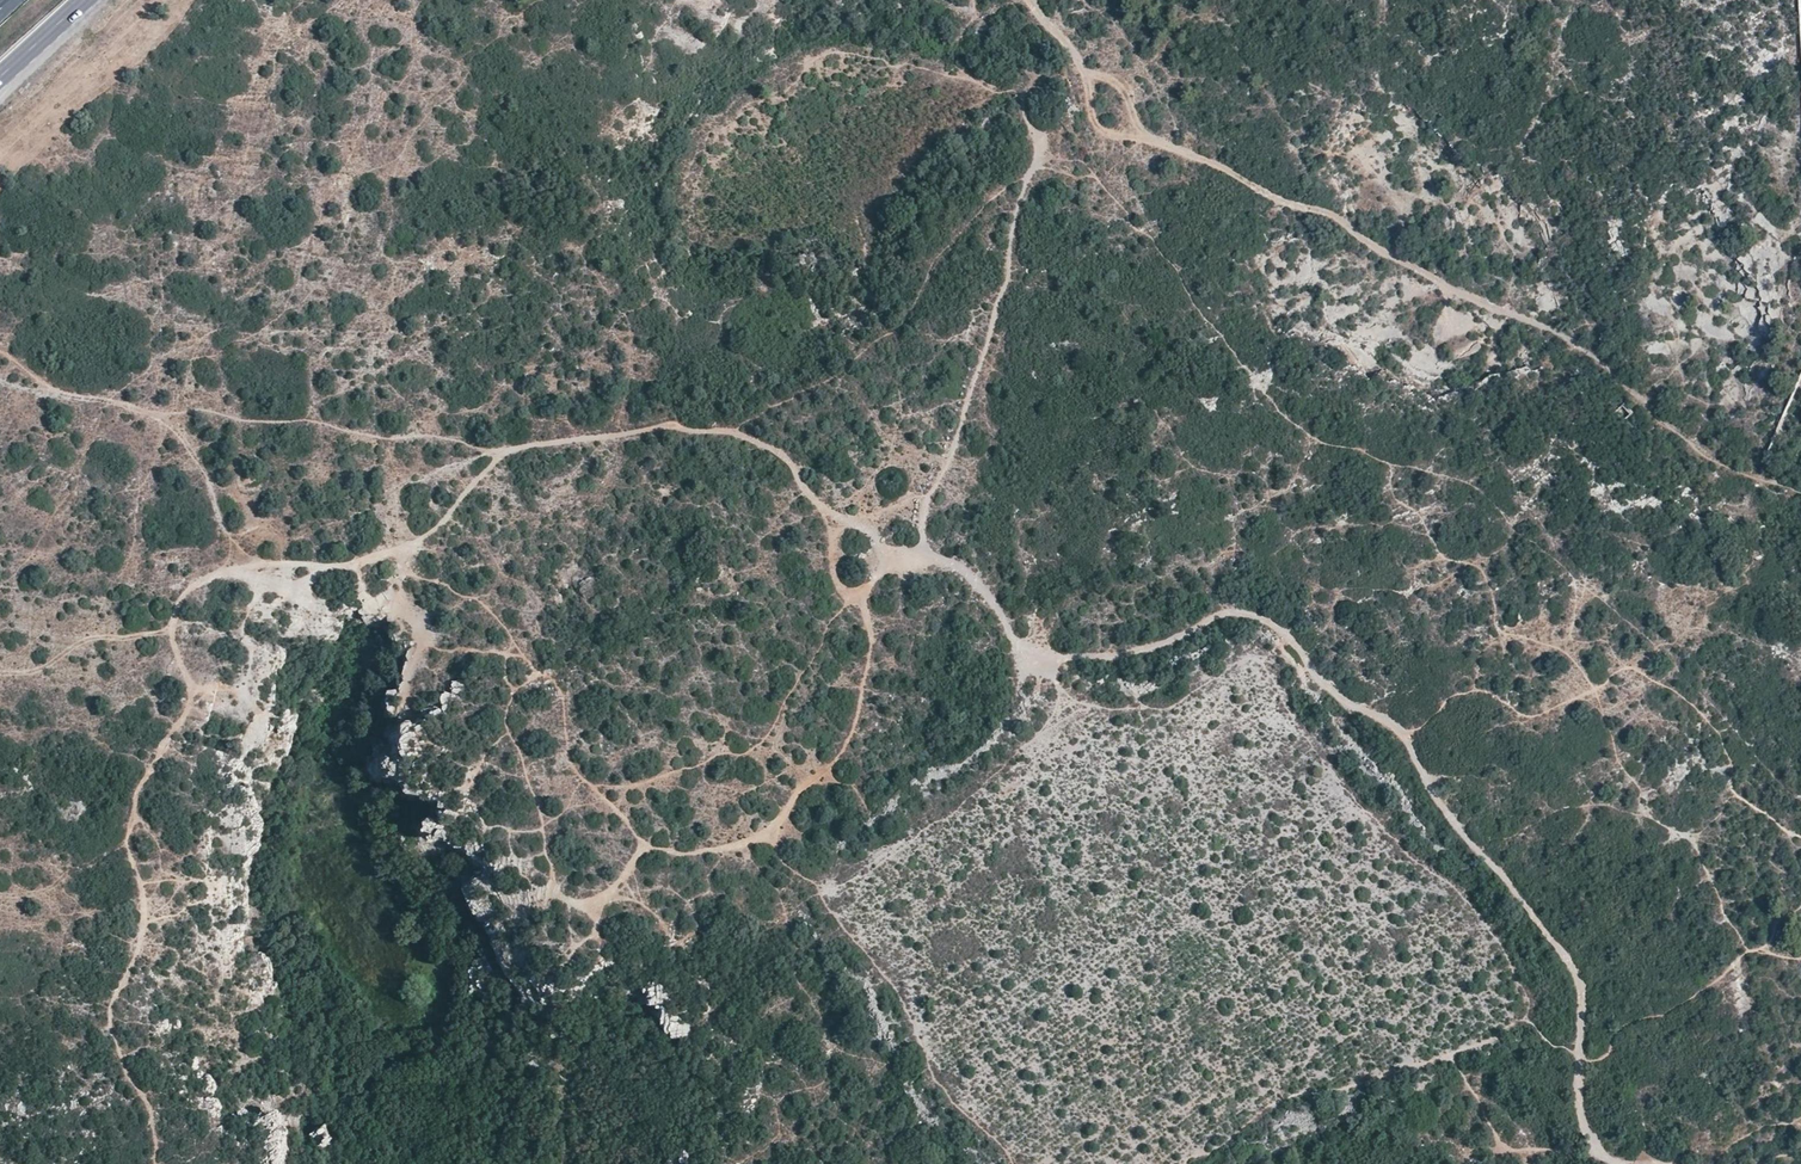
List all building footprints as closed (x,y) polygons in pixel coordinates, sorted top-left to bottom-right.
[(325,1128),(312,1133),(317,1146),(330,1141),(325,1128)]
